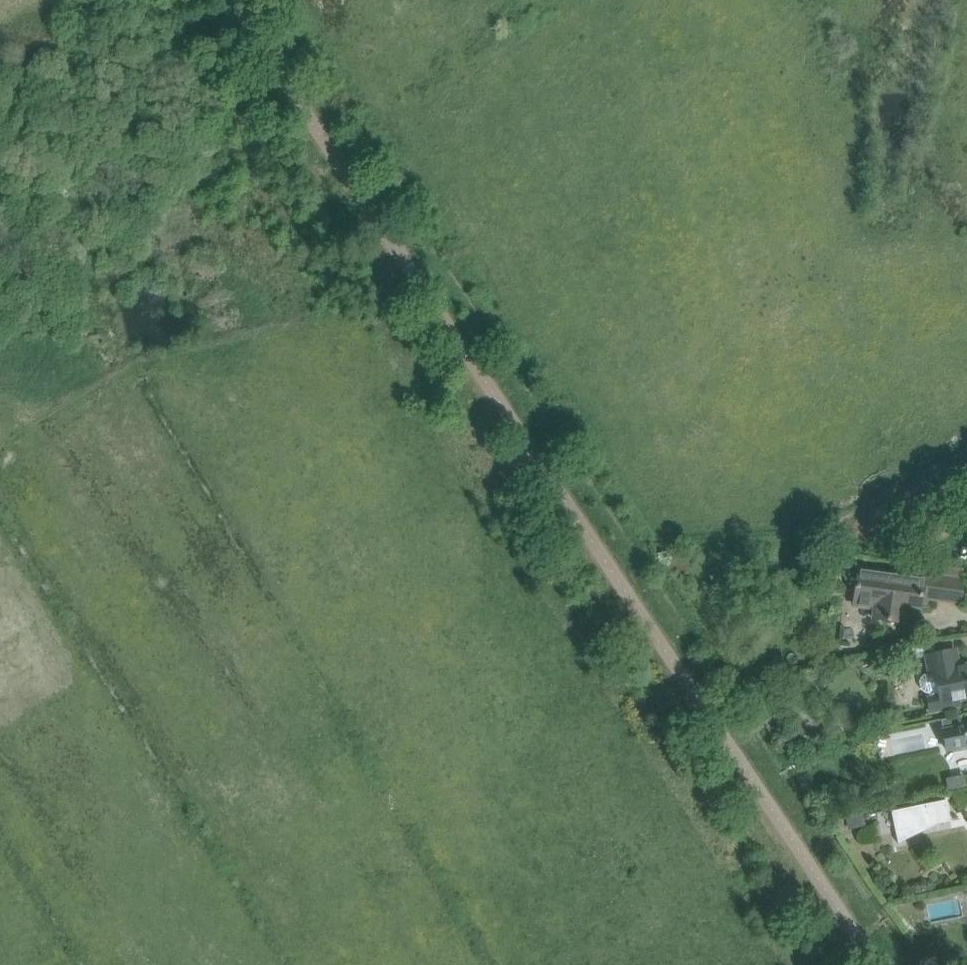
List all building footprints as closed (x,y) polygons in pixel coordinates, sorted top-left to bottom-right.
[(859,569),(854,605),(859,605),(875,608),(874,619),(900,622),(902,603),(919,605),(919,607),(920,607),(921,601),(927,602),(928,598),(960,602),(963,579),(964,569),(943,566),(942,576),(924,573),(923,578),(859,569)] [(918,684),(919,691),(924,696),(927,695),(927,698),(930,712),(960,706),(959,700),(966,698),(966,665),(954,668),(951,651),(935,654),(926,656),(929,669),(930,675),(924,677),(920,679),(918,684)] [(940,720),(943,730),(946,749),(966,745),(966,725),(963,726),(961,716),(940,720)] [(950,821),(946,799),(891,811),(895,832),(938,823),(950,821)] [(868,814),(849,817),(852,830),(870,827),(868,814)]
